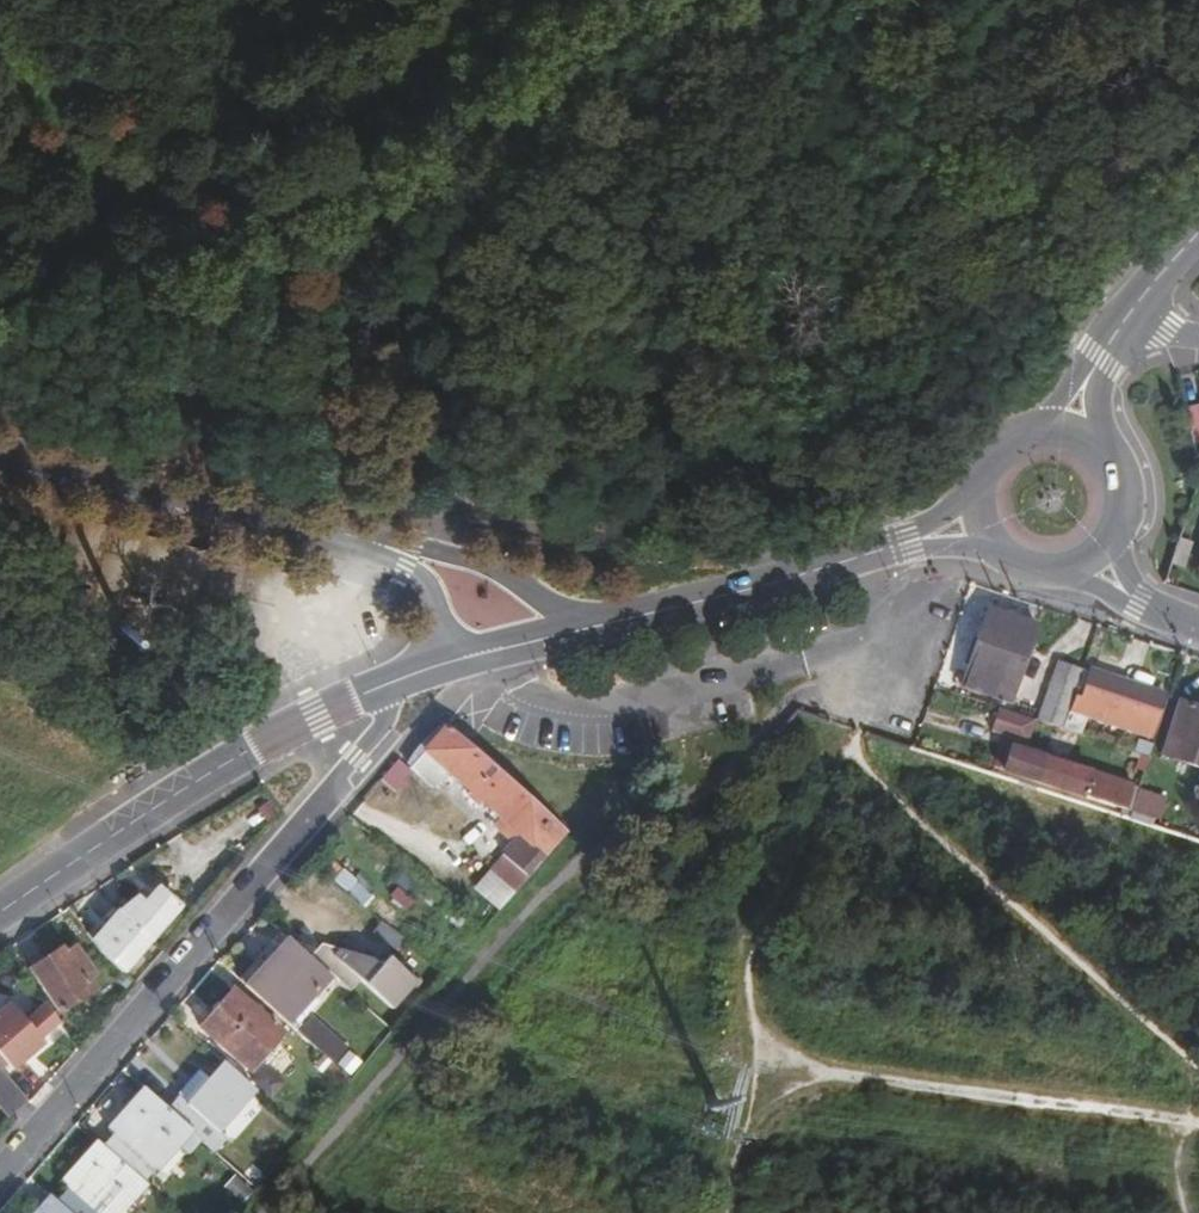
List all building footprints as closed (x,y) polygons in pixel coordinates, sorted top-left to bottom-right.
[(1192,442),(1198,441),(1198,402),(1184,406),(1192,442)] [(1191,547),(1178,543),(1170,566),(1183,570),(1191,547)] [(961,690),(1011,706),(1036,627),(986,611),(961,690)] [(958,679),(978,617),(961,612),(941,674),(958,679)] [(1062,732),(1068,715),(1073,699),(1081,678),(1058,670),(1039,724),(1062,732)] [(1082,702),(1073,699),(1068,715),(1127,734),(1132,718),(1153,725),(1161,702),(1090,678),(1082,702)] [(1178,703),(1161,757),(1198,768),(1198,710),(1178,703)] [(1132,718),(1127,734),(1148,741),(1153,725),(1132,718)] [(1039,724),(1032,722),(1022,752),(1089,775),(1091,767),(1058,756),(1066,733),(1062,732),(1039,724)] [(512,893),(567,831),(446,726),(425,750),(470,790),(467,793),(480,804),(483,801),(501,818),(499,821),(518,838),(503,853),(514,863),(498,880),(512,893)] [(1126,813),(1132,815),(1138,797),(1132,795),(1134,789),(1089,775),(1022,752),(1004,747),(996,771),(1038,784),(1126,813)] [(1138,797),(1132,815),(1155,822),(1161,803),(1138,795),(1138,797)] [(97,948),(121,972),(179,907),(158,888),(127,923),(116,913),(92,940),(97,948)] [(370,936),(395,946),(401,933),(377,922),(370,936)] [(244,982),(285,1019),(327,974),(285,938),(244,982)] [(311,954),(353,991),(363,979),(391,1004),(418,974),(403,960),(386,956),(381,961),(375,952),(326,938),(311,954)] [(58,1011),(93,988),(87,978),(94,974),(76,946),(64,953),(60,948),(30,968),(58,1011)] [(201,1025),(247,1067),(278,1032),(231,990),(201,1025)] [(333,1059),(347,1045),(310,1012),(297,1027),(320,1047),(333,1059)] [(347,1045),(333,1059),(353,1077),(365,1062),(347,1045)] [(320,1047),(319,1049),(352,1078),(353,1077),(333,1059),(320,1047)] [(352,1078),(319,1049),(309,1061),(341,1090),(352,1078)] [(188,1127),(213,1148),(222,1138),(215,1131),(254,1088),(224,1061),(185,1106),(176,1096),(166,1107),(188,1127)] [(275,1094),(283,1077),(254,1063),(246,1081),(275,1094)] [(28,1099),(0,1067),(0,1098),(12,1112),(28,1099)] [(112,1134),(101,1145),(150,1188),(151,1189),(175,1162),(165,1152),(188,1127),(166,1107),(146,1089),(114,1125),(120,1130),(114,1136),(112,1134)] [(150,1188),(101,1145),(98,1142),(65,1179),(71,1186),(67,1190),(92,1212),(111,1212),(124,1198),(133,1206),(150,1188)] [(51,1197),(36,1212),(69,1212),(51,1197)]
